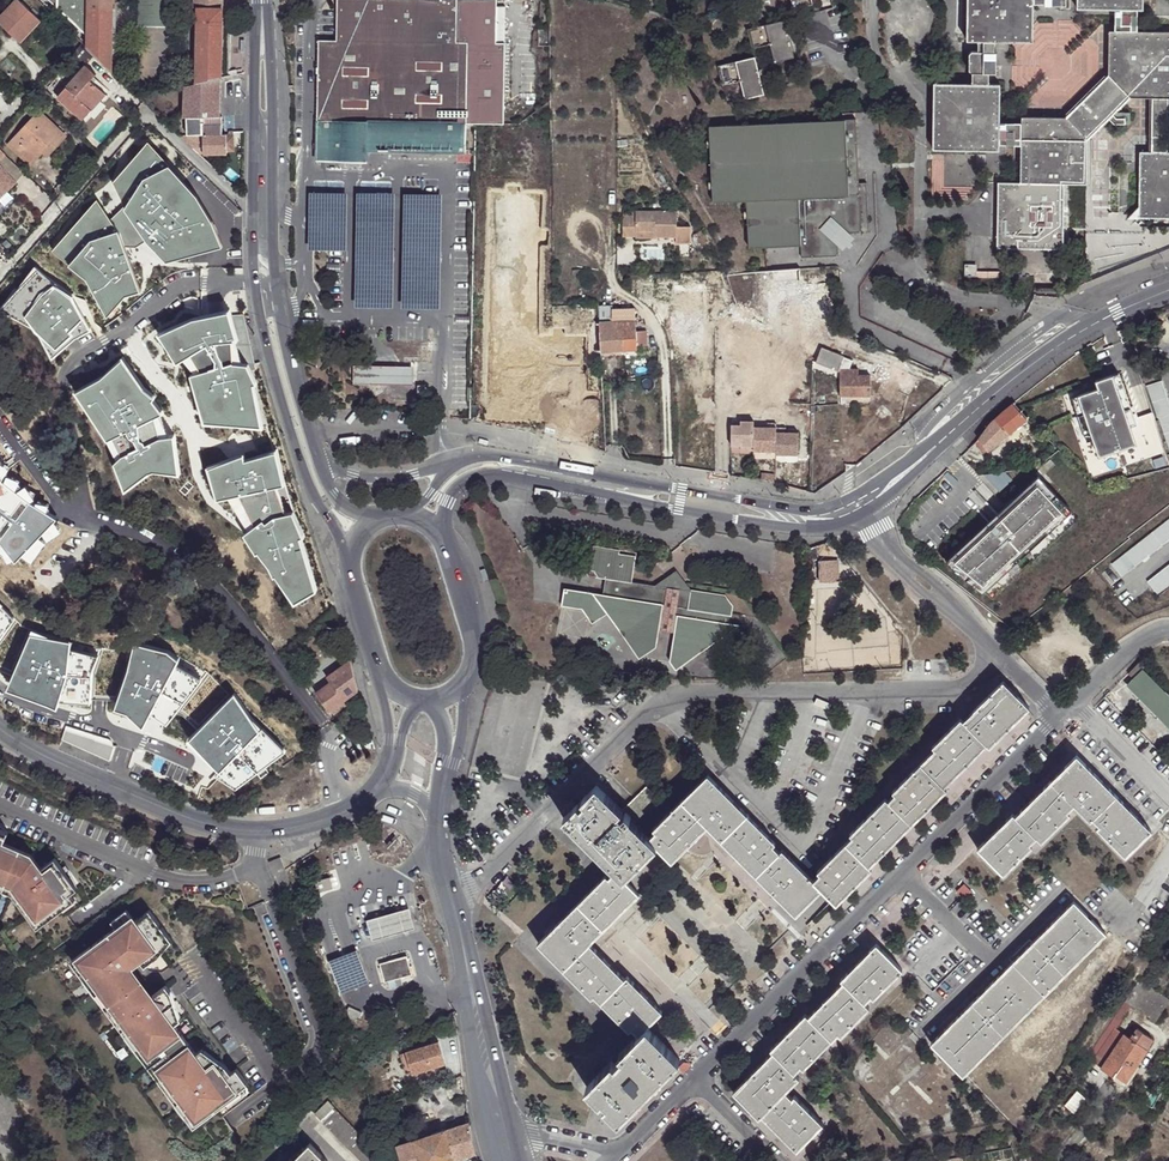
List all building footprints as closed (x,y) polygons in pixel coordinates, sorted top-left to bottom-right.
[(42,21),(20,0),(18,0),(16,3),(0,20),(0,23),(11,33),(14,29),(25,39),(42,21)] [(58,7),(89,38),(90,8),(90,0),(58,0),(58,7)] [(114,8),(114,0),(90,0),(90,8),(114,8)] [(137,28),(171,28),(171,0),(138,0),(137,28)] [(223,0),(195,0),(195,8),(197,10),(198,10),(198,8),(223,9),(223,0)] [(477,0),(337,0),(336,40),(318,41),(318,121),(467,124),(475,125),(477,0)] [(475,125),(504,125),(506,44),(497,44),(497,8),(497,0),(477,0),(475,125)] [(795,9),(814,5),(813,0),(793,0),(795,9)] [(1033,0),(967,0),(967,41),(978,41),(994,41),(1033,42),(1033,3),(1033,0)] [(1076,9),(1115,11),(1138,11),(1142,10),(1143,0),(1077,0),(1076,9)] [(96,56),(114,72),(114,8),(90,8),(89,38),(90,49),(96,56)] [(197,83),(222,78),(223,9),(198,8),(198,10),(197,83)] [(506,44),(506,8),(497,8),(497,44),(506,44)] [(1115,15),(1115,31),(1138,32),(1138,15),(1138,11),(1115,11),(1115,15)] [(786,20),(749,30),(754,48),(771,43),(776,62),(796,57),(786,20)] [(22,43),(25,39),(14,29),(11,33),(22,43)] [(1152,98),(1168,99),(1168,32),(1138,32),(1115,31),(1109,31),(1108,75),(1082,102),(1066,119),(1021,118),(1021,123),(1021,132),(1021,145),(1020,183),(998,183),(997,248),(1063,250),(1064,184),(1086,184),(1087,141),(1099,129),(1109,119),(1114,124),(1129,124),(1130,113),(1116,113),(1116,119),(1113,115),(1130,98),(1152,98)] [(994,41),(978,41),(978,48),(978,52),(971,52),(969,54),(969,70),(972,73),(972,84),(988,84),(989,73),(996,73),(996,52),(994,52),(994,48),(994,41)] [(89,62),(96,56),(90,49),(84,44),(78,51),(75,54),(84,62),(87,59),(89,62)] [(756,57),(720,66),(725,85),(742,80),(747,98),(766,94),(760,71),(756,57)] [(83,120),(106,95),(92,82),(95,78),(97,76),(86,66),(58,96),(83,120)] [(92,82),(106,95),(109,91),(95,78),(92,82)] [(180,136),(199,154),(227,152),(228,151),(234,151),(233,134),(233,131),(229,132),(229,134),(223,134),(223,116),(221,116),(222,78),(197,83),(187,86),(186,118),(189,117),(188,136),(180,136)] [(1000,85),(988,84),(972,84),(934,83),(933,149),(999,150),(1000,144),(1000,122),(1000,85)] [(39,95),(48,104),(54,97),(45,88),(39,95)] [(156,101),(155,92),(139,96),(146,103),(156,101)] [(1152,108),(1151,152),(1167,152),(1168,108),(1168,99),(1152,98),(1152,108)] [(52,141),(56,145),(64,137),(39,113),(10,143),(31,163),(43,150),(52,141)] [(858,118),(710,126),(714,202),(747,201),(749,248),(801,245),(801,258),(839,256),(838,244),(833,240),(844,228),(849,233),(862,233),(858,118)] [(467,124),(318,121),(317,144),(314,144),(314,149),(317,149),(367,150),(466,152),(467,124)] [(1010,145),(1021,145),(1021,132),(1021,123),(1000,122),(1000,144),(1010,145)] [(48,154),(56,145),(52,141),(43,150),(48,154)] [(120,231),(125,245),(136,246),(147,240),(168,260),(223,247),(214,221),(200,197),(171,166),(149,142),(114,181),(126,208),(112,218),(120,231)] [(367,150),(317,149),(317,160),(367,161),(367,150)] [(1151,152),(1144,152),(1140,152),(1139,209),(1138,218),(1168,219),(1168,152),(1167,152),(1151,152)] [(19,173),(9,162),(3,168),(14,178),(19,173)] [(14,183),(0,169),(0,197),(14,183)] [(16,190),(42,213),(53,200),(27,177),(16,190)] [(348,194),(309,194),(309,252),(347,252),(348,194)] [(395,194),(357,194),(355,309),(393,309),(395,194)] [(442,196),(404,195),(402,310),(440,310),(442,196)] [(97,200),(53,250),(88,278),(109,316),(127,295),(141,291),(125,245),(120,231),(112,218),(97,200)] [(635,217),(624,217),(623,217),(623,237),(637,238),(637,233),(655,233),(655,238),(677,237),(677,246),(691,245),(690,229),(677,228),(677,212),(635,212),(635,217)] [(844,228),(833,240),(838,244),(845,250),(848,247),(851,250),(853,247),(855,245),(852,242),(855,238),(849,233),(844,228)] [(978,272),(978,268),(975,265),(966,265),(966,277),(978,277),(978,272)] [(35,266),(0,308),(35,331),(52,359),(75,339),(92,330),(75,296),(59,285),(35,266)] [(509,272),(509,286),(542,286),(542,272),(509,272)] [(601,353),(637,350),(636,347),(646,346),(645,332),(635,332),(633,312),(614,311),(614,308),(598,309),(601,353)] [(195,318),(160,334),(178,363),(185,358),(208,343),(238,341),(231,317),(228,311),(218,313),(195,318)] [(244,315),(231,317),(238,341),(242,362),(249,363),(254,363),(244,315)] [(508,394),(525,393),(525,388),(533,387),(528,338),(504,340),(508,394)] [(208,343),(185,358),(196,373),(233,361),(242,362),(238,341),(208,343)] [(851,372),(852,354),(817,353),(817,366),(840,366),(840,400),(870,400),(870,372),(851,372)] [(649,355),(642,358),(644,365),(652,361),(649,355)] [(106,379),(81,392),(111,441),(121,461),(119,463),(130,489),(155,472),(181,472),(179,437),(176,437),(166,414),(157,402),(159,396),(148,388),(131,361),(106,379)] [(196,373),(192,375),(205,421),(262,424),(253,383),(257,382),(249,363),(242,362),(233,361),(196,373)] [(381,367),(354,367),(353,384),(394,385),(413,385),(413,367),(381,367)] [(1119,376),(1097,384),(1099,391),(1080,398),(1094,441),(1100,459),(1118,453),(1123,470),(1168,455),(1166,449),(1161,437),(1156,420),(1154,415),(1136,421),(1119,376)] [(1145,390),(1150,403),(1166,398),(1160,382),(1144,387),(1145,390)] [(418,392),(418,389),(415,389),(415,397),(414,405),(422,406),(422,398),(423,392),(418,392)] [(1094,441),(1080,398),(1075,400),(1088,444),(1094,441)] [(1156,420),(1168,415),(1168,408),(1166,398),(1150,403),(1154,415),(1156,420)] [(1016,403),(1011,408),(996,421),(978,442),(970,448),(980,458),(1030,418),(1016,403)] [(1161,437),(1168,434),(1168,415),(1156,420),(1161,437)] [(754,424),(731,423),(729,452),(798,455),(799,434),(775,433),(775,428),(754,427),(754,424)] [(245,455),(208,466),(219,500),(228,497),(286,483),(278,451),(246,459),(245,455)] [(950,470),(946,474),(956,485),(960,481),(950,470)] [(1004,472),(983,475),(998,492),(1012,480),(1004,472)] [(1041,473),(1031,482),(1035,486),(1044,477),(1041,473)] [(1070,503),(1044,477),(1035,486),(1031,482),(1018,495),(1022,499),(1012,508),(1009,504),(983,529),(987,533),(978,541),(974,538),(961,551),(965,554),(954,564),(984,586),(993,577),(997,581),(1011,568),(1007,564),(1016,556),(1020,559),(1042,538),(1038,534),(1047,525),(1051,529),(1065,516),(1061,512),(1070,503)] [(4,535),(31,501),(2,479),(0,480),(0,532),(4,535)] [(286,483),(228,497),(249,531),(264,518),(267,522),(275,516),(294,512),(286,483)] [(1018,495),(1009,504),(1012,508),(1022,499),(1018,495)] [(56,517),(31,501),(4,535),(1,538),(17,559),(56,517)] [(1074,508),(1070,503),(1061,512),(1065,516),(1074,508)] [(249,531),(245,533),(258,551),(260,550),(274,575),(277,573),(295,603),(320,591),(294,512),(275,516),(267,522),(264,518),(249,531)] [(1164,523),(1151,534),(1161,546),(1168,539),(1168,530),(1164,523)] [(1051,529),(1047,525),(1038,534),(1042,538),(1051,529)] [(983,529),(974,538),(978,541),(987,533),(983,529)] [(1151,534),(1137,544),(1147,556),(1161,546),(1151,534)] [(1137,544),(1124,554),(1134,567),(1147,556),(1137,544)] [(630,583),(634,557),(617,555),(618,552),(587,547),(583,570),(595,572),(600,573),(601,571),(606,572),(604,580),(601,596),(564,590),(562,599),(570,600),(576,597),(595,600),(599,605),(613,608),(611,619),(619,630),(626,632),(625,638),(634,651),(647,653),(655,648),(657,632),(673,634),(668,663),(680,664),(720,637),(722,625),(727,626),(730,607),(724,598),(692,593),(653,587),(630,583)] [(965,554),(961,551),(950,561),(954,564),(965,554)] [(1134,567),(1124,554),(1111,565),(1120,578),(1134,567)] [(1020,559),(1016,556),(1007,564),(1011,568),(1020,559)] [(839,559),(817,561),(818,582),(840,581),(839,559)] [(1160,572),(1168,583),(1168,565),(1160,572)] [(606,572),(601,571),(600,573),(595,572),(599,579),(604,580),(606,572)] [(675,572),(653,587),(692,593),(675,572)] [(1160,572),(1146,583),(1157,595),(1168,584),(1168,583),(1160,572)] [(997,581),(993,577),(984,586),(989,589),(997,581)] [(570,600),(562,599),(561,607),(583,610),(593,623),(607,615),(611,619),(613,608),(599,605),(595,600),(576,597),(570,600)] [(0,606),(0,640),(12,624),(15,620),(2,604),(0,606)] [(340,625),(336,612),(329,614),(333,627),(340,625)] [(32,634),(12,624),(0,640),(0,664),(17,673),(32,634)] [(738,628),(727,626),(722,625),(720,637),(680,664),(668,663),(675,672),(680,669),(727,636),(738,628)] [(72,641),(32,634),(17,673),(12,686),(59,706),(62,701),(91,699),(93,675),(100,655),(71,649),(72,641)] [(152,713),(177,658),(169,651),(134,642),(133,650),(129,673),(120,699),(118,706),(129,711),(144,725),(152,713)] [(129,673),(133,650),(102,649),(100,655),(93,675),(91,699),(100,699),(120,699),(129,673)] [(177,658),(152,713),(169,724),(179,709),(207,673),(180,655),(177,658)] [(345,699),(359,691),(350,660),(327,677),(331,683),(343,700),(345,699)] [(1141,660),(1129,673),(1134,677),(1146,665),(1141,660)] [(1168,727),(1168,697),(1143,671),(1128,685),(1168,727)] [(179,709),(201,727),(231,697),(207,673),(179,709)] [(964,721),(987,744),(989,747),(1029,707),(1003,681),(964,721)] [(343,700),(331,683),(318,693),(333,714),(348,703),(345,699),(343,700)] [(261,726),(235,694),(231,697),(201,727),(188,740),(221,768),(217,772),(238,786),(286,750),(261,726)] [(987,744),(964,721),(961,719),(932,746),(935,749),(929,755),(928,756),(952,779),(953,778),(987,744)] [(1094,820),(1116,795),(1077,755),(1051,781),(1074,805),(1088,819),(1089,816),(1094,820)] [(952,779),(928,756),(921,763),(893,791),(895,794),(892,797),(914,822),(946,790),(944,787),(952,779)] [(683,798),(708,826),(720,837),(746,811),(708,774),(683,798)] [(1074,805),(1051,781),(1016,817),(1035,838),(1036,837),(1041,842),(1070,815),(1067,812),(1074,805)] [(564,817),(616,870),(650,837),(633,819),(597,784),(582,799),(585,802),(581,806),(578,803),(564,817)] [(1116,795),(1094,820),(1100,825),(1097,828),(1125,856),(1151,830),(1119,798),(1116,795)] [(914,822),(892,797),(888,801),(886,799),(850,834),(853,836),(874,861),(876,859),(912,824),(914,822)] [(708,826),(683,798),(665,816),(654,828),(656,831),(650,837),(658,845),(672,860),(693,839),(708,826)] [(633,819),(650,837),(656,831),(654,828),(665,816),(651,802),(633,819)] [(746,811),(720,837),(722,839),(753,871),(776,848),(773,844),(776,842),(746,811)] [(1035,838),(1016,817),(1014,815),(980,850),(1004,874),(1032,846),(1029,844),(1035,838)] [(0,830),(0,836),(7,838),(9,834),(0,830)] [(15,885),(28,902),(21,908),(26,915),(32,912),(42,926),(62,912),(58,906),(70,896),(72,895),(61,879),(66,875),(55,860),(41,870),(31,857),(4,845),(7,838),(0,836),(0,878),(15,885)] [(874,861),(853,836),(846,843),(818,871),(820,873),(813,880),(822,888),(836,904),(872,869),(869,866),(874,861)] [(776,848),(753,871),(757,874),(796,914),(822,888),(813,880),(783,849),(780,852),(776,848)] [(579,902),(605,928),(610,922),(639,894),(624,878),(616,870),(609,877),(606,875),(579,902)] [(77,891),(66,875),(61,879),(72,895),(77,891)] [(12,896),(21,908),(28,902),(15,885),(0,878),(0,889),(12,896)] [(70,896),(58,906),(62,912),(75,902),(70,896)] [(565,969),(590,942),(605,928),(579,902),(538,942),(565,969)] [(931,1043),(963,1075),(1105,934),(1073,902),(931,1043)] [(122,926),(82,955),(90,965),(88,967),(103,988),(105,987),(127,1016),(125,1017),(147,1047),(148,1046),(170,1075),(168,1076),(190,1106),(191,1105),(202,1120),(215,1110),(217,1112),(231,1101),(230,1099),(252,1083),(240,1068),(234,1072),(229,1076),(219,1062),(213,1066),(203,1051),(199,1053),(178,1024),(181,1022),(171,1007),(176,1003),(165,988),(154,996),(133,968),(145,959),(160,948),(159,947),(174,936),(154,909),(140,920),(136,915),(122,926)] [(117,920),(122,926),(136,915),(132,909),(117,920)] [(413,930),(407,909),(400,910),(365,920),(371,942),(406,932),(413,930)] [(42,926),(32,912),(26,915),(37,930),(42,926)] [(177,940),(174,936),(159,947),(160,948),(145,959),(149,965),(164,954),(177,940)] [(590,942),(565,969),(592,996),(595,994),(617,969),(608,961),(590,942)] [(844,982),(864,1003),(871,997),(873,999),(901,970),(876,945),(841,979),(844,982)] [(412,976),(406,957),(379,965),(384,984),(412,976)] [(617,969),(595,994),(630,1029),(632,1027),(640,1034),(647,1026),(662,1010),(627,975),(626,977),(617,969)] [(1124,1000),(1130,1004),(1156,1022),(1168,1003),(1168,1002),(1137,980),(1124,1000)] [(864,1003),(844,982),(808,1018),(831,1041),(832,1040),(838,1033),(841,1036),(869,1008),(864,1003)] [(170,984),(165,988),(176,1003),(171,1007),(181,1022),(185,1019),(174,990),(170,984)] [(1085,1058),(1091,1062),(1113,1028),(1130,1004),(1124,1000),(1085,1058)] [(831,1041),(808,1018),(805,1015),(771,1049),(774,1051),(794,1072),(801,1065),(803,1068),(831,1041)] [(620,1119),(680,1058),(647,1026),(640,1034),(620,1053),(623,1056),(615,1063),(613,1060),(587,1086),(601,1100),(604,1098),(608,1102),(605,1105),(620,1119)] [(1121,1033),(1100,1068),(1112,1076),(1115,1073),(1125,1080),(1152,1038),(1135,1026),(1129,1036),(1123,1032),(1121,1033)] [(1113,1028),(1091,1062),(1100,1068),(1121,1033),(1113,1028)] [(409,1051),(408,1052),(410,1060),(414,1073),(446,1064),(440,1042),(428,1045),(409,1051)] [(203,1051),(213,1066),(219,1062),(229,1076),(234,1072),(229,1065),(206,1049),(203,1051)] [(794,1072),(774,1051),(733,1091),(759,1117),(762,1114),(785,1092),(798,1078),(794,1072)] [(1086,1098),(1077,1090),(1064,1104),(1074,1112),(1086,1098)] [(785,1092),(762,1114),(796,1150),(822,1124),(794,1096),(792,1098),(785,1092)] [(337,1109),(324,1122),(363,1160),(372,1160),(380,1153),(337,1109)] [(446,1130),(456,1160),(477,1154),(473,1139),(470,1123),(446,1130)] [(416,1140),(422,1160),(454,1160),(456,1160),(446,1130),(416,1140)] [(416,1140),(398,1145),(403,1160),(422,1160),(416,1140)] [(311,1143),(306,1148),(307,1149),(295,1160),(328,1160),(311,1143)]
